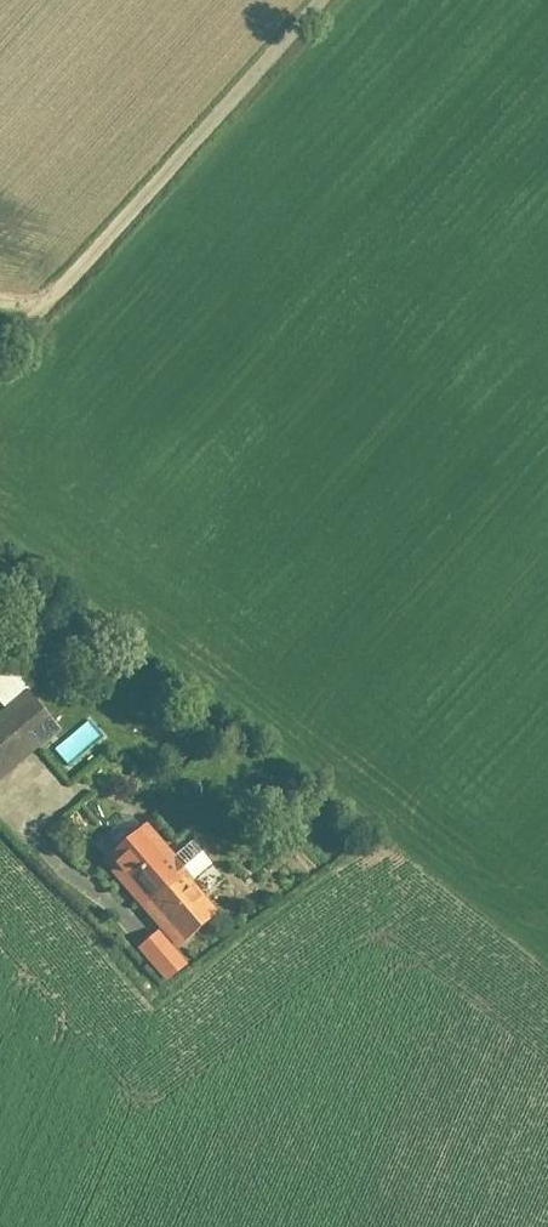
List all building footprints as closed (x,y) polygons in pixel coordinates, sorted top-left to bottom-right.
[(206,921),(183,896),(209,872),(186,847),(160,871),(132,840),(97,873),(171,953),(206,921)] [(150,937),(133,953),(161,984),(179,968),(150,937)]
